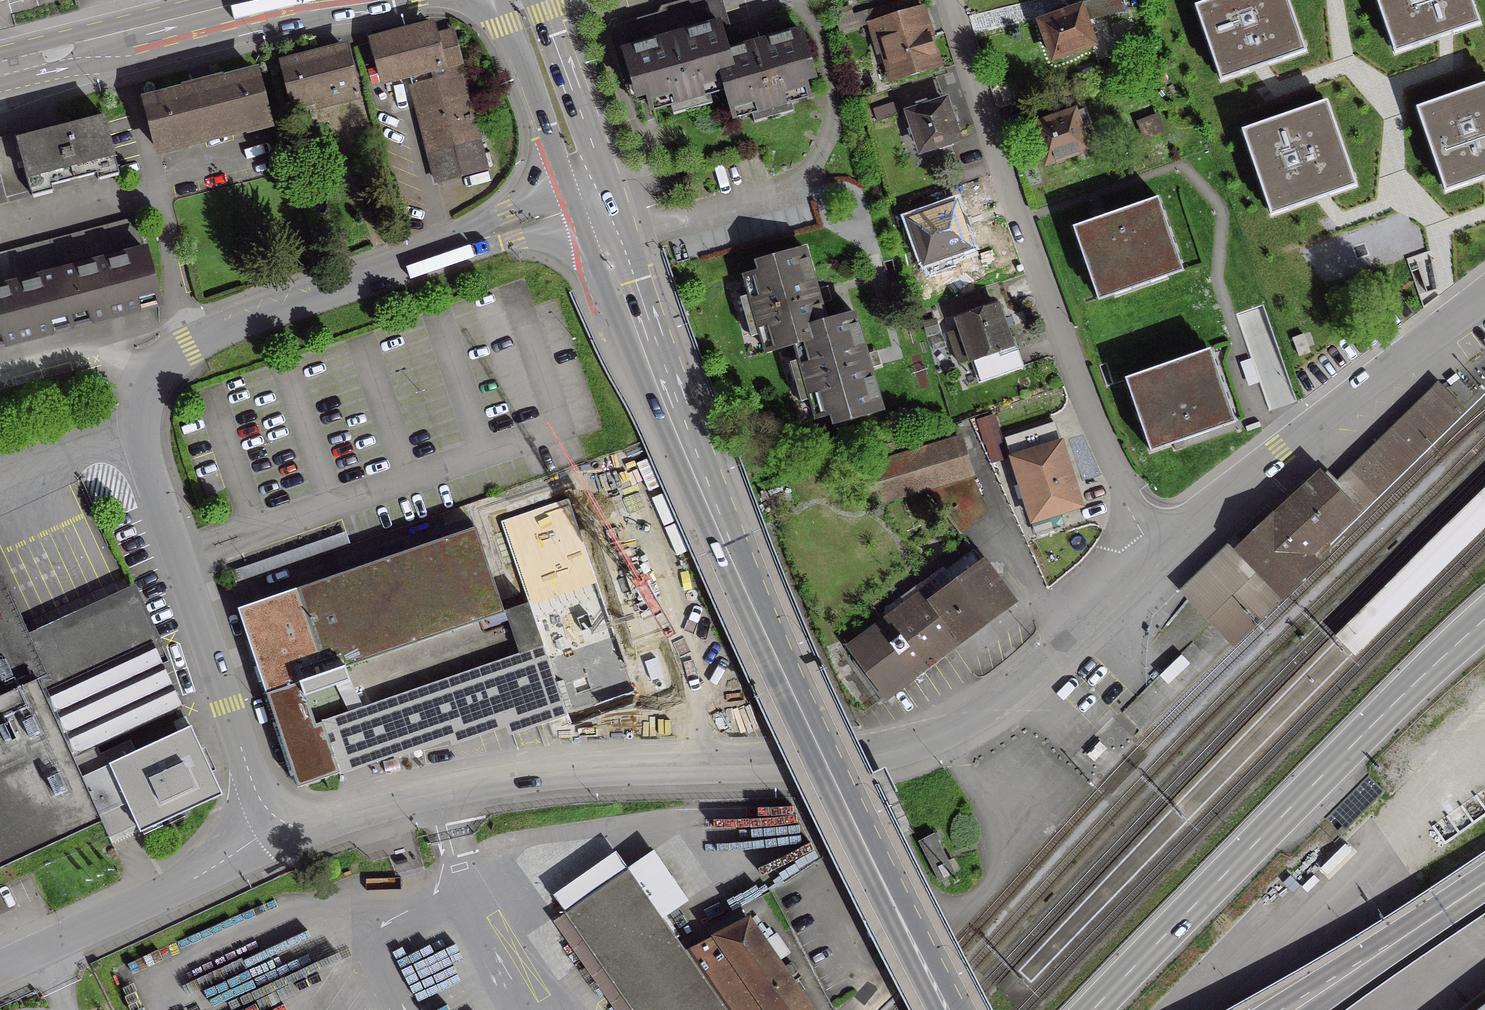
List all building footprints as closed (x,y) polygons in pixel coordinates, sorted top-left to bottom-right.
[(653,21),(617,31),(614,37),(624,71),(623,71),(630,96),(636,99),(646,97),(650,111),(724,89),(714,55),(729,51),(722,27),(715,3),(710,0),(707,0),(673,10),(670,15),(674,28),(660,32),(658,24),(653,21)] [(935,68),(917,8),(914,0),(909,0),(887,6),(891,16),(883,19),(880,8),(850,17),(834,22),(837,31),(868,23),(877,53),(883,51),(892,82),(935,68)] [(1053,18),(1039,23),(1051,59),(1055,57),(1060,59),(1069,56),(1072,51),(1090,45),(1082,21),(1119,12),(1116,0),(1103,0),(1090,3),(1091,6),(1083,8),(1078,9),(1064,14),(1062,8),(1050,12),(1053,18)] [(1193,4),(1220,83),(1263,68),(1305,53),(1288,0),(1206,0),(1193,4)] [(1394,56),(1449,37),(1482,26),(1473,0),(1375,0),(1394,56)] [(850,16),(847,8),(836,11),(838,20),(850,16)] [(432,38),(429,26),(370,41),(382,83),(407,76),(435,183),(484,170),(456,64),(459,63),(454,43),(435,48),(432,38)] [(743,47),(729,51),(714,55),(724,89),(732,118),(806,97),(798,70),(807,67),(808,67),(798,32),(757,43),(756,41),(743,45),(743,47)] [(354,99),(341,49),(282,64),(293,107),(331,97),(333,104),(354,99)] [(183,91),(181,92),(144,101),(157,153),(184,146),(183,140),(242,126),(242,127),(243,131),(266,125),(253,73),(221,81),(220,82),(220,84),(211,86),(208,82),(193,86),(192,91),(183,93),(183,91)] [(1415,107),(1445,194),(1484,180),(1484,83),(1415,107)] [(1327,99),(1239,129),(1271,219),(1327,199),(1358,188),(1327,99)] [(915,112),(907,114),(919,151),(954,139),(943,103),(926,107),(924,101),(913,105),(915,112)] [(871,110),(875,122),(897,115),(893,103),(871,110)] [(1081,111),(1058,119),(1032,128),(1044,163),(1049,162),(1053,164),(1062,161),(1065,156),(1084,150),(1076,129),(1087,126),(1081,111)] [(3,198),(115,170),(102,117),(0,143),(0,205),(5,204),(3,198)] [(1154,200),(1073,229),(1098,299),(1179,270),(1154,200)] [(952,208),(910,223),(924,262),(947,254),(949,260),(966,255),(964,248),(966,247),(961,234),(967,232),(961,214),(955,216),(952,208)] [(0,255),(0,290),(56,275),(144,252),(135,219),(0,255)] [(764,352),(793,344),(827,334),(823,323),(821,314),(818,305),(820,304),(816,290),(814,290),(802,250),(767,260),(770,270),(742,278),(764,352)] [(157,303),(144,252),(56,275),(69,326),(92,320),(90,313),(132,302),(134,309),(157,303)] [(69,326),(56,275),(0,290),(0,345),(5,343),(3,336),(45,325),(47,332),(69,326)] [(260,290),(257,281),(243,285),(245,294),(260,290)] [(959,330),(947,334),(957,364),(970,360),(977,383),(1021,368),(1011,340),(1007,342),(994,306),(956,319),(959,330)] [(866,354),(864,355),(852,315),(823,323),(827,334),(793,344),(814,418),(841,410),(844,419),(879,409),(868,369),(870,369),(866,354)] [(1208,351),(1123,380),(1149,454),(1233,425),(1208,351)] [(1445,420),(1427,401),(1374,452),(1393,471),(1445,420)] [(996,433),(991,416),(976,421),(982,439),(996,434),(996,433)] [(1052,425),(1004,440),(1030,521),(1035,536),(1062,527),(1057,513),(1078,506),(1052,425)] [(858,454),(863,468),(861,469),(872,504),(930,486),(943,502),(937,507),(956,533),(985,511),(966,485),(962,476),(969,474),(958,439),(953,441),(950,426),(858,454)] [(173,476),(179,473),(175,459),(168,461),(173,476)] [(1319,538),(1347,512),(1324,488),(1318,481),(1296,501),(1271,524),(1270,523),(1215,577),(1249,613),(1277,587),(1280,591),(1309,564),(1308,563),(1326,546),(1319,538)] [(1335,635),(1356,657),(1469,543),(1484,528),(1484,487),(1448,523),(1335,635)] [(473,529),(237,610),(297,786),(447,740),(449,745),(504,726),(507,735),(564,716),(526,604),(501,612),(473,529)] [(309,557),(306,546),(230,573),(233,583),(309,557)] [(1018,605),(985,560),(933,598),(927,602),(961,648),(1018,605)] [(925,588),(845,647),(885,702),(961,648),(927,602),(933,598),(925,588)] [(100,821),(97,815),(125,802),(131,816),(138,831),(219,794),(188,727),(128,755),(123,745),(97,757),(93,748),(180,708),(150,643),(155,641),(135,599),(23,650),(0,600),(0,867),(100,821)] [(562,913),(630,1009),(809,1009),(774,960),(785,952),(774,937),(764,944),(747,920),(689,960),(626,869),(562,913)] [(1467,1009),(1484,1009),(1484,996),(1467,1009)]
